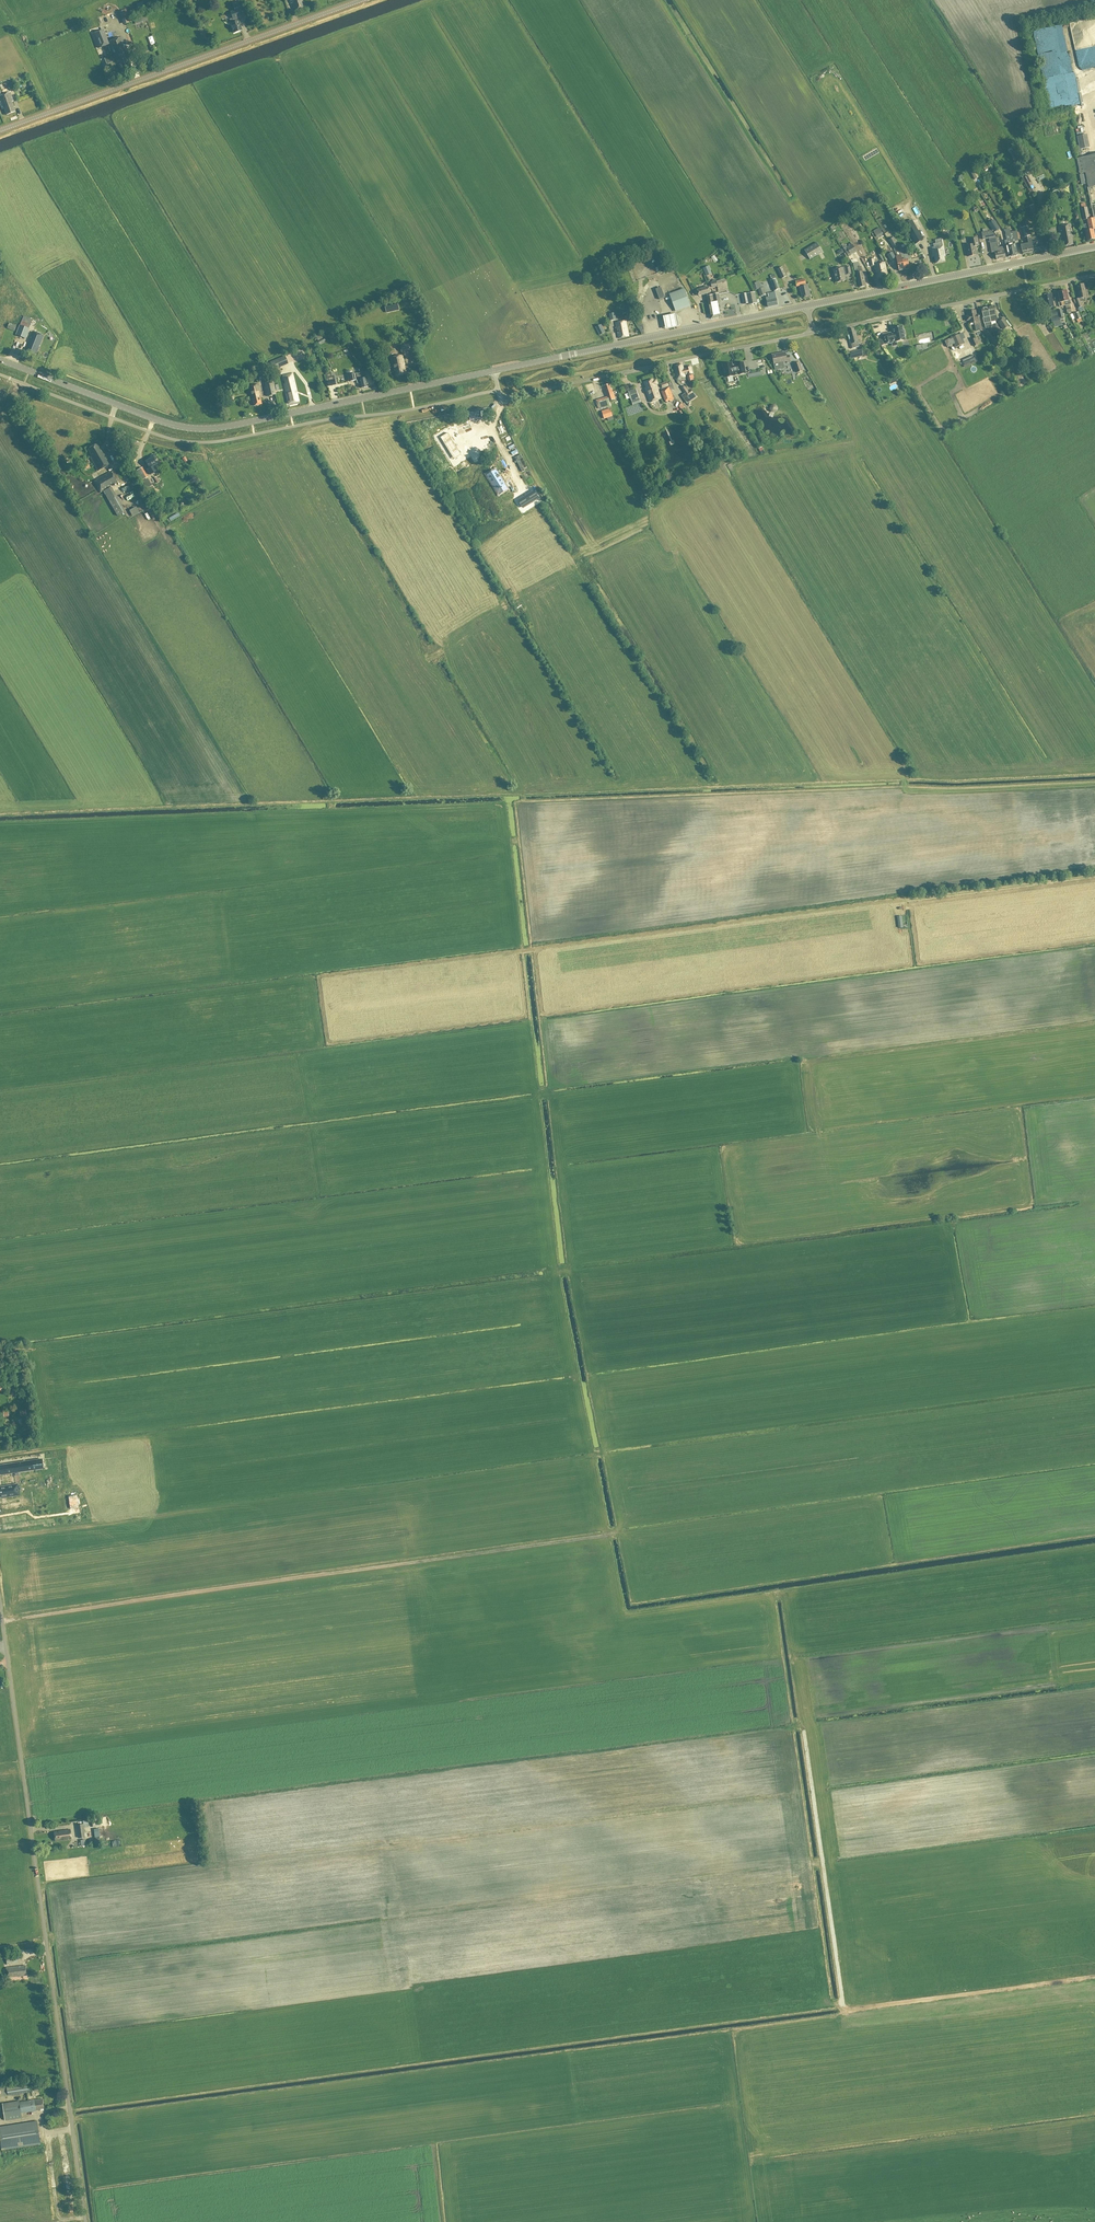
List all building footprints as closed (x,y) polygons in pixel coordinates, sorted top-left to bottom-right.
[(291,5),(293,5),(295,11),(304,8),(302,1),(303,1),(303,0),(289,0),(291,5)] [(232,19),(230,20),(231,23),(230,24),(234,33),(241,31),(238,21),(237,18),(241,16),(239,10),(230,13),(232,19)] [(134,19),(135,24),(146,21),(144,16),(134,19)] [(101,31),(92,34),(97,48),(108,44),(115,64),(117,64),(121,73),(131,69),(128,59),(130,59),(122,37),(106,43),(101,31)] [(115,65),(112,56),(104,59),(108,68),(115,65)] [(1068,70),(1076,68),(1075,60),(1067,62),(1068,70)] [(0,96),(0,104),(2,109),(4,109),(6,115),(15,112),(11,102),(13,101),(10,93),(0,96)] [(1080,149),(1089,148),(1088,133),(1084,133),(1084,129),(1079,129),(1080,149)] [(1085,173),(1088,188),(1094,186),(1094,154),(1077,158),(1080,174),(1085,173)] [(975,180),(979,178),(975,171),(971,173),(975,180)] [(1036,193),(1027,175),(1022,178),(1031,196),(1036,193)] [(1034,205),(1029,207),(1033,220),(1038,219),(1034,205)] [(1094,239),(1093,230),(1094,229),(1094,221),(1094,219),(1093,218),(1089,219),(1086,207),(1080,208),(1083,221),(1087,220),(1088,224),(1083,225),(1087,241),(1094,239)] [(989,223),(988,224),(994,233),(999,229),(994,220),(992,221),(991,219),(987,221),(989,223)] [(904,225),(906,229),(915,244),(922,240),(911,221),(904,225)] [(1024,238),(1030,236),(1025,222),(1019,224),(1020,228),(1021,228),(1024,238)] [(852,225),(845,230),(851,239),(858,235),(852,225)] [(1058,227),(1060,236),(1061,236),(1063,247),(1073,245),(1072,237),(1073,236),(1070,225),(1058,227)] [(884,234),(893,249),(898,246),(889,231),(884,234)] [(996,237),(995,237),(990,231),(981,233),(983,240),(989,238),(991,253),(994,252),(996,260),(1005,258),(1003,247),(998,248),(996,237)] [(1011,243),(1012,245),(1013,251),(1012,251),(1012,252),(1013,256),(1017,255),(1014,242),(1018,241),(1015,231),(1008,233),(1010,241),(1011,243)] [(822,241),(828,251),(833,248),(828,238),(822,241)] [(970,245),(966,246),(968,257),(976,255),(975,246),(979,245),(977,238),(969,239),(970,245)] [(1022,255),(1033,253),(1031,243),(1030,238),(1027,239),(1028,244),(1021,246),(1022,255)] [(1033,253),(1044,251),(1043,244),(1042,244),(1041,241),(1034,242),(1033,238),(1030,238),(1031,243),(1033,253)] [(822,252),(817,243),(804,250),(810,260),(822,252)] [(846,248),(851,255),(857,252),(852,244),(847,247),(846,248)] [(934,257),(935,263),(945,262),(944,257),(945,257),(943,246),(931,249),(933,257),(934,257)] [(898,251),(901,255),(902,261),(903,264),(905,270),(909,269),(907,260),(909,259),(908,254),(905,254),(904,250),(898,251)] [(896,257),(899,271),(905,270),(903,264),(902,261),(901,255),(898,251),(894,252),(896,257)] [(892,253),(887,255),(890,261),(895,258),(892,253)] [(875,265),(873,258),(869,259),(870,267),(874,266),(877,278),(887,276),(884,263),(875,265)] [(858,262),(853,263),(854,271),(855,270),(856,273),(859,288),(865,286),(862,271),(861,266),(859,266),(858,262)] [(849,266),(833,270),(836,283),(845,281),(844,275),(851,274),(849,266)] [(782,267),(777,269),(781,279),(786,276),(782,267)] [(769,281),(773,292),(778,289),(780,294),(785,293),(783,287),(778,289),(775,279),(769,281)] [(1079,298),(1074,300),(1077,308),(1082,307),(1080,302),(1085,301),(1084,297),(1088,297),(1087,290),(1085,290),(1084,284),(1076,286),(1079,298)] [(807,285),(799,287),(802,298),(810,296),(807,285)] [(661,287),(655,289),(659,300),(665,298),(661,287)] [(697,290),(698,296),(710,293),(708,287),(697,290)] [(758,289),(760,297),(766,295),(763,287),(758,289)] [(676,311),(690,306),(683,289),(669,294),(676,311)] [(1066,290),(1062,291),(1065,306),(1070,304),(1069,300),(1066,290)] [(748,305),(757,303),(755,292),(746,294),(748,305)] [(718,294),(712,295),(714,302),(713,303),(716,318),(723,316),(718,294)] [(1045,309),(1054,307),(1050,294),(1041,296),(1045,309)] [(714,302),(712,295),(706,296),(711,319),(716,318),(713,303),(714,302)] [(778,305),(775,296),(766,298),(768,307),(778,305)] [(987,307),(991,322),(997,320),(996,315),(994,306),(987,307)] [(991,322),(987,307),(981,309),(984,323),(991,322)] [(967,312),(968,316),(965,317),(966,321),(969,320),(970,324),(974,323),(974,326),(978,325),(977,320),(979,319),(978,314),(976,315),(975,310),(967,312)] [(676,315),(663,317),(666,330),(679,328),(676,315)] [(20,326),(29,329),(32,319),(24,316),(20,326)] [(1008,326),(1003,318),(998,322),(1003,329),(1008,326)] [(626,321),(615,323),(618,338),(629,336),(626,321)] [(9,323),(6,329),(14,331),(16,326),(9,323)] [(600,335),(605,333),(601,324),(595,327),(600,335)] [(29,329),(20,326),(19,325),(16,335),(26,339),(29,329)] [(896,342),(905,340),(904,335),(905,335),(904,331),(903,331),(902,326),(893,328),(894,333),(890,334),(890,333),(883,335),(885,344),(892,343),(891,341),(895,340),(896,342)] [(853,329),(848,330),(849,335),(848,335),(851,349),(859,347),(855,331),(854,331),(853,329)] [(26,351),(34,355),(35,351),(37,352),(43,336),(32,332),(28,342),(29,342),(26,351)] [(933,333),(918,336),(919,344),(931,342),(931,338),(934,337),(933,333)] [(955,347),(962,344),(958,335),(951,338),(955,347)] [(1086,335),(1082,337),(1083,339),(1079,341),(1080,343),(1084,341),(1086,345),(1089,343),(1086,335)] [(1001,343),(995,336),(990,340),(996,347),(1001,343)] [(324,337),(318,340),(321,346),(327,342),(324,337)] [(400,346),(402,353),(411,351),(409,344),(400,346)] [(861,350),(849,353),(851,359),(862,356),(861,350)] [(785,352),(772,355),(775,370),(784,368),(782,362),(787,361),(787,363),(790,363),(789,355),(786,356),(785,352)] [(405,373),(403,366),(405,366),(402,355),(390,358),(393,368),(394,368),(395,375),(405,373)] [(965,365),(976,359),(974,355),(963,361),(965,365)] [(273,370),(288,364),(284,356),(269,363),(273,370)] [(800,362),(793,364),(796,373),(803,371),(800,362)] [(738,375),(745,373),(743,363),(736,364),(737,365),(732,366),(732,363),(723,365),(725,378),(734,376),(734,375),(738,374),(738,375)] [(673,367),(676,379),(685,377),(682,365),(673,367)] [(358,384),(360,384),(361,388),(368,387),(366,378),(365,372),(356,374),(349,375),(350,381),(357,380),(357,383),(358,384)] [(288,404),(299,402),(297,393),(296,392),(297,392),(292,374),(281,376),(282,381),(284,381),(285,384),(283,384),(288,404)] [(645,388),(646,391),(650,403),(661,399),(656,385),(658,385),(656,380),(653,381),(653,379),(644,382),(646,388),(645,388)] [(273,380),(272,380),(264,382),(265,387),(264,388),(266,397),(276,394),(273,380)] [(606,397),(595,400),(598,409),(601,408),(601,409),(610,406),(609,401),(615,399),(613,393),(611,389),(610,389),(609,384),(602,387),(604,392),(605,392),(606,397)] [(258,385),(247,387),(250,400),(251,399),(253,406),(261,404),(260,398),(261,397),(258,385)] [(688,391),(684,385),(680,388),(687,398),(693,393),(690,390),(688,391)] [(661,390),(666,402),(669,401),(670,402),(674,400),(669,387),(661,390)] [(639,398),(635,389),(628,391),(632,401),(639,398)] [(228,402),(235,401),(233,393),(226,395),(228,402)] [(602,416),(607,415),(608,418),(612,417),(611,413),(609,408),(600,411),(602,416)] [(467,413),(473,433),(483,430),(479,418),(477,410),(467,413)] [(707,434),(713,431),(710,425),(705,428),(706,430),(705,430),(707,434)] [(448,434),(441,439),(454,461),(462,456),(462,457),(463,457),(448,433),(448,434)] [(103,452),(102,453),(97,444),(88,449),(91,456),(90,457),(98,471),(110,464),(103,452)] [(485,446),(470,455),(474,462),(489,453),(485,446)] [(156,464),(154,460),(156,459),(153,454),(148,457),(149,459),(145,462),(149,468),(147,469),(148,471),(150,475),(156,471),(153,466),(156,464)] [(143,471),(142,468),(137,471),(142,480),(147,477),(145,474),(144,475),(143,471)] [(496,471),(487,476),(496,491),(505,486),(496,471)] [(93,481),(100,493),(110,487),(109,486),(113,484),(113,485),(117,483),(110,472),(104,476),(104,475),(93,481)] [(527,481),(532,492),(540,488),(536,477),(527,481)] [(524,509),(531,504),(538,500),(534,493),(527,497),(520,502),(524,509)] [(129,509),(132,514),(139,510),(136,505),(129,509)] [(42,1460),(0,1466),(0,1471),(1,1475),(43,1468),(42,1460)] [(13,1485),(2,1487),(3,1488),(0,1488),(0,1497),(2,1497),(2,1498),(6,1497),(15,1496),(13,1485)] [(77,1495),(67,1496),(69,1510),(79,1509),(77,1495)] [(83,1824),(77,1825),(79,1839),(85,1838),(83,1824)] [(55,1841),(72,1839),(70,1830),(54,1832),(55,1841)] [(17,1955),(6,1956),(7,1964),(18,1963),(17,1955)] [(25,1966),(6,1968),(7,1978),(26,1975),(25,1966)] [(30,2081),(6,2085),(7,2095),(32,2092),(30,2081)] [(18,2101),(2,2103),(5,2120),(21,2117),(20,2113),(39,2110),(39,2109),(44,2108),(42,2099),(19,2102),(18,2101)] [(0,2126),(0,2140),(1,2150),(40,2144),(39,2139),(37,2121),(0,2126)]
